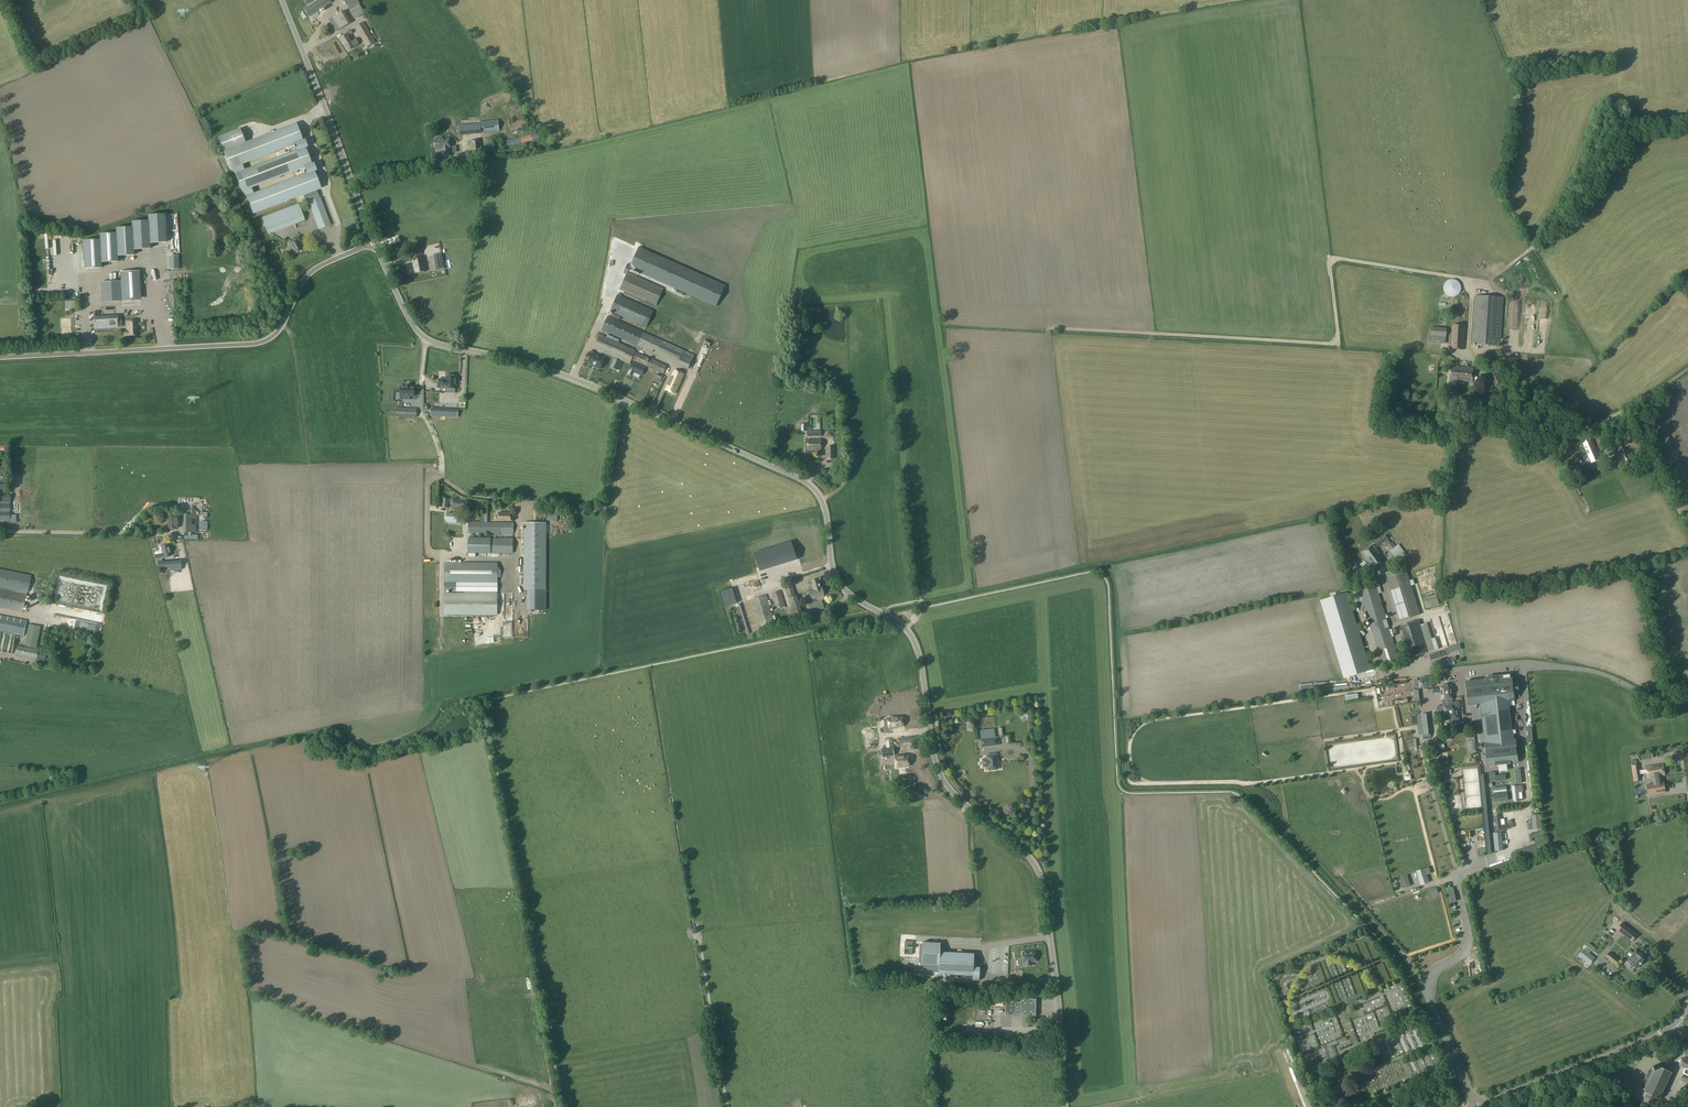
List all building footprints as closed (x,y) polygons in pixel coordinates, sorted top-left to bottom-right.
[(307,6),(303,8),(308,16),(326,6),(331,3),(330,0),(304,0),(307,6)] [(349,10),(359,4),(357,0),(343,0),(349,10)] [(328,19),(336,32),(350,23),(343,11),(332,17),(328,19)] [(375,42),(363,22),(354,27),(366,47),(375,42)] [(343,44),(349,40),(347,37),(352,34),(350,30),(342,35),(343,37),(340,38),(343,44)] [(349,40),(343,44),(346,50),(349,49),(350,50),(359,45),(355,38),(350,41),(349,40)] [(511,132),(522,129),(521,126),(526,125),(525,119),(509,123),(511,132)] [(459,126),(460,136),(481,133),(499,131),(498,120),(480,122),(480,123),(459,126)] [(240,130),(219,138),(230,169),(235,174),(241,191),(246,196),(253,214),(320,189),(314,172),(316,171),(313,164),(311,164),(305,148),(307,147),(304,140),(302,141),(296,124),(245,143),(240,130)] [(509,146),(542,138),(540,132),(508,140),(509,146)] [(442,150),(442,157),(451,156),(449,139),(441,140),(440,141),(435,141),(435,150),(442,150)] [(471,154),(482,152),(480,140),(470,141),(471,154)] [(331,224),(320,197),(308,202),(319,229),(331,224)] [(304,220),(298,204),(262,217),(268,234),(304,220)] [(167,242),(165,214),(149,215),(150,221),(133,222),(133,227),(117,228),(117,233),(100,234),(101,240),(84,240),(85,268),(102,267),(102,262),(118,261),(118,256),(134,255),(134,250),(151,249),(151,243),(167,242)] [(288,240),(290,244),(288,245),(287,247),(289,250),(291,251),(292,250),(294,253),(302,250),(299,242),(301,241),(300,236),(288,240)] [(630,267),(629,269),(714,307),(724,286),(638,248),(630,267)] [(442,259),(441,254),(434,255),(436,265),(442,264),(443,264),(442,259)] [(179,269),(178,256),(169,256),(170,270),(179,269)] [(426,271),(424,257),(412,260),(415,273),(426,271)] [(628,270),(619,290),(656,306),(665,286),(628,270)] [(135,272),(121,272),(121,281),(101,282),(102,301),(137,300),(135,272)] [(1444,287),(1444,289),(1444,291),(1445,293),(1446,294),(1447,295),(1449,296),(1451,297),(1452,297),(1454,297),(1455,297),(1457,297),(1458,296),(1460,295),(1461,293),(1462,292),(1462,290),(1462,288),(1462,286),(1461,284),(1460,283),(1459,281),(1458,280),(1456,279),(1454,279),(1452,279),(1451,279),(1449,280),(1447,281),(1446,282),(1445,283),(1444,285),(1444,287)] [(617,294),(610,311),(646,327),(654,311),(617,294)] [(1501,346),(1504,297),(1475,295),(1472,344),(1501,346)] [(809,316),(798,314),(797,320),(808,322),(809,316)] [(117,316),(94,317),(94,329),(117,328),(117,316)] [(638,346),(644,332),(608,316),(601,330),(638,346)] [(137,321),(127,322),(127,331),(124,331),(124,336),(127,336),(138,336),(137,321)] [(1453,324),(1451,349),(1464,350),(1466,325),(1453,324)] [(1446,329),(1440,328),(1432,328),(1431,336),(1437,336),(1440,336),(1440,341),(1440,343),(1445,343),(1446,329)] [(644,332),(638,346),(652,352),(653,350),(658,352),(657,355),(677,364),(688,369),(694,355),(644,332)] [(794,340),(804,341),(805,334),(795,333),(794,340)] [(632,360),(663,374),(667,366),(635,352),(636,350),(600,334),(593,348),(630,364),(632,360)] [(600,368),(605,359),(591,353),(587,363),(595,367),(596,365),(600,368)] [(633,361),(627,373),(633,375),(635,372),(642,375),(645,367),(633,361)] [(1472,382),(1474,368),(1450,366),(1450,382),(1457,383),(1457,381),(1472,382)] [(1487,370),(1495,386),(1506,380),(1501,369),(1497,370),(1495,366),(1487,370)] [(684,375),(675,370),(666,389),(675,394),(684,375)] [(789,379),(801,380),(802,373),(790,372),(789,379)] [(446,379),(438,379),(438,388),(446,388),(455,389),(455,388),(456,387),(456,384),(455,384),(456,376),(446,376),(446,379)] [(401,387),(400,396),(403,396),(403,399),(407,399),(409,400),(409,396),(414,396),(415,387),(410,387),(410,386),(405,386),(405,387),(401,387)] [(1501,387),(1495,390),(1497,396),(1503,397),(1505,391),(1501,387)] [(418,403),(437,403),(437,391),(418,391),(418,403)] [(415,408),(407,408),(396,407),(396,408),(390,407),(390,412),(396,413),(396,416),(417,417),(417,409),(415,408)] [(457,417),(458,410),(431,408),(431,416),(457,417)] [(786,443),(787,433),(772,433),(772,442),(786,443)] [(1592,462),(1599,459),(1596,451),(1595,451),(1594,447),(1590,438),(1583,441),(1589,456),(1589,457),(1591,461),(1592,461),(1592,462)] [(808,440),(808,450),(820,450),(820,439),(808,440)] [(1634,462),(1630,451),(1619,457),(1623,467),(1634,462)] [(10,521),(10,495),(0,495),(0,520),(10,521)] [(467,500),(454,499),(453,508),(462,509),(462,510),(467,511),(467,509),(467,500)] [(197,510),(184,510),(184,532),(196,532),(197,510)] [(168,528),(175,528),(178,528),(179,516),(175,516),(175,515),(172,515),(172,516),(168,516),(168,528)] [(422,529),(430,529),(430,521),(422,521),(422,529)] [(513,523),(468,523),(468,533),(513,533),(513,523)] [(546,523),(524,523),(524,590),(546,590),(546,523)] [(1375,543),(1377,547),(1382,544),(1384,547),(1387,545),(1388,545),(1390,544),(1389,542),(1390,542),(1385,536),(1382,537),(1382,538),(1375,543)] [(460,537),(452,537),(452,550),(461,550),(460,537)] [(468,538),(468,553),(513,553),(513,538),(468,538)] [(154,555),(155,559),(155,560),(156,563),(157,563),(158,569),(169,568),(169,571),(181,570),(180,560),(162,562),(162,558),(170,556),(167,544),(166,544),(166,543),(165,542),(162,543),(162,544),(162,545),(161,546),(163,553),(154,555)] [(1390,544),(1388,545),(1387,545),(1391,550),(1396,547),(1392,542),(1390,544)] [(757,553),(761,568),(796,558),(792,543),(757,553)] [(1374,568),(1384,561),(1373,545),(1363,553),(1368,560),(1369,559),(1374,567),(1374,568)] [(468,559),(468,563),(444,562),(444,582),(498,582),(498,559),(468,559)] [(1353,572),(1358,569),(1355,563),(1350,566),(1353,572)] [(23,613),(30,575),(0,569),(0,608),(23,613)] [(1420,615),(1407,572),(1401,574),(1400,569),(1385,573),(1400,621),(1420,615)] [(511,583),(511,572),(503,571),(503,583),(511,583)] [(168,601),(186,598),(181,575),(172,577),(175,594),(167,595),(168,601)] [(809,586),(812,585),(813,589),(809,590),(812,600),(820,597),(820,596),(824,595),(819,579),(811,582),(808,582),(809,586)] [(1376,584),(1359,589),(1366,612),(1382,666),(1400,661),(1376,584)] [(785,589),(788,598),(796,596),(793,587),(785,589)] [(776,611),(785,608),(780,591),(771,593),(776,611)] [(444,593),(444,615),(497,615),(497,593),(444,593)] [(1345,678),(1370,670),(1346,593),(1321,601),(1345,678)] [(776,626),(766,595),(751,600),(760,631),(776,626)] [(790,607),(794,621),(803,618),(797,596),(796,596),(788,598),(787,599),(790,607)] [(825,609),(822,601),(809,605),(812,613),(825,609)] [(785,608),(789,622),(794,621),(790,607),(785,608)] [(11,654),(15,635),(23,636),(26,621),(0,615),(0,652),(11,654)] [(1411,658),(1429,652),(1419,621),(1401,626),(1411,658)] [(36,648),(40,626),(29,624),(24,646),(36,648)] [(38,651),(38,650),(17,646),(15,655),(36,660),(36,659),(38,651)] [(38,651),(36,659),(43,660),(45,652),(38,651)] [(1434,656),(1436,666),(1444,665),(1443,659),(1437,660),(1436,655),(1434,656)] [(1485,679),(1466,682),(1469,705),(1481,703),(1485,741),(1484,741),(1487,766),(1519,762),(1516,738),(1514,738),(1513,730),(1511,730),(1509,707),(1508,700),(1514,700),(1513,693),(1516,693),(1515,683),(1512,683),(1512,677),(1510,677),(1510,674),(1503,675),(1503,677),(1485,679)] [(1452,685),(1440,686),(1441,700),(1454,699),(1452,685)] [(1443,706),(1444,715),(1449,715),(1450,720),(1459,719),(1458,709),(1457,709),(1459,708),(1459,703),(1453,703),(1453,705),(1452,706),(1452,705),(1443,706)] [(1021,712),(1027,720),(1032,716),(1025,709),(1021,712)] [(1432,734),(1429,714),(1422,715),(1424,735),(1432,734)] [(894,717),(891,717),(891,718),(890,718),(891,723),(888,724),(888,727),(894,726),(902,725),(901,717),(895,718),(894,717)] [(1641,739),(1660,736),(1659,729),(1640,732),(1641,739)] [(997,737),(980,739),(981,747),(998,745),(997,737)] [(893,747),(880,749),(882,758),(894,756),(893,747)] [(996,754),(986,755),(987,759),(982,759),(983,767),(988,766),(988,770),(998,769),(996,754)] [(910,766),(909,755),(896,757),(897,768),(910,766)] [(1648,778),(1652,777),(1654,784),(1647,785),(1648,795),(1665,792),(1664,782),(1662,782),(1661,776),(1664,775),(1663,765),(1646,767),(1648,778)] [(1429,890),(1431,896),(1439,894),(1437,888),(1429,890)] [(1637,935),(1622,923),(1617,930),(1632,941),(1637,935)] [(979,980),(980,967),(974,967),(974,953),(940,952),(940,943),(923,942),(922,964),(939,965),(938,973),(973,975),(973,980),(979,980)] [(1584,949),(1579,956),(1589,964),(1594,958),(1588,953),(1591,949),(1593,951),(1595,949),(1592,946),(1589,943),(1587,946),(1587,947),(1585,950),(1584,949)] [(1645,957),(1636,950),(1627,961),(1629,963),(1627,966),(1632,971),(1634,967),(1636,969),(1640,964),(1640,965),(1641,964),(1640,964),(1641,962),(1642,963),(1642,962),(1645,957)] [(1036,962),(1034,951),(1022,952),(1022,958),(1023,963),(1024,963),(1025,966),(1032,965),(1032,962),(1036,962)] [(1613,955),(1609,953),(1606,957),(1609,959),(1609,960),(1616,965),(1620,960),(1613,955)] [(1013,979),(1012,979),(1012,977),(1006,977),(1006,978),(997,978),(997,985),(1013,986),(1013,979)] [(1013,1016),(1013,1014),(1020,1014),(1019,1016),(1035,1016),(1035,999),(1020,999),(1020,1002),(1013,1002),(1013,1000),(1004,1000),(1005,1000),(1005,1015),(1004,1015),(1004,1016),(1013,1016)] [(1329,1029),(1316,1031),(1318,1040),(1332,1038),(1331,1033),(1329,1033),(1329,1029)] [(1679,1051),(1687,1055),(1687,1045),(1683,1043),(1679,1051)] [(1659,1099),(1660,1097),(1662,1098),(1672,1075),(1670,1074),(1671,1072),(1656,1065),(1655,1067),(1653,1065),(1651,1069),(1652,1069),(1642,1089),(1645,1090),(1644,1092),(1646,1093),(1644,1098),(1654,1102),(1656,1098),(1659,1099)]
